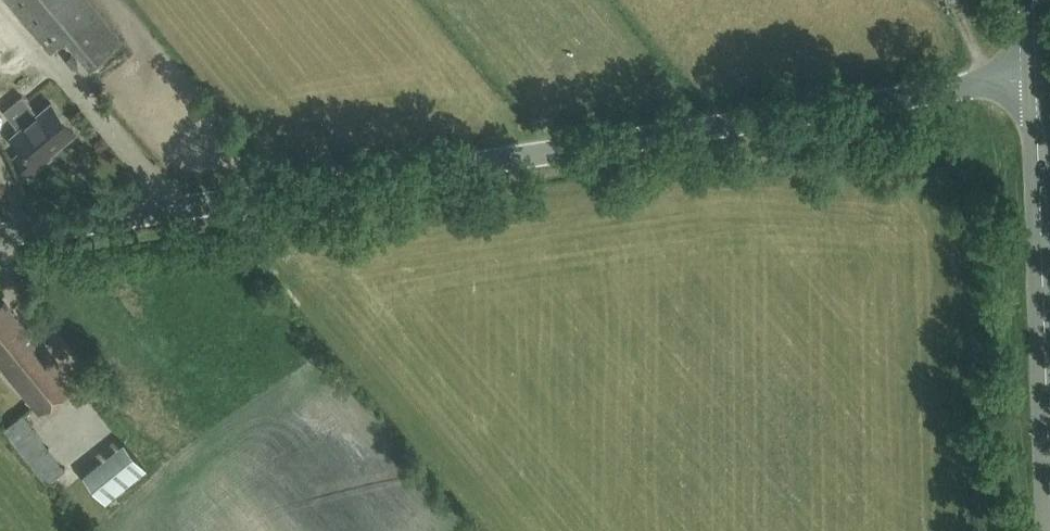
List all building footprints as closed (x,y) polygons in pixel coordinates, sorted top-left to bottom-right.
[(121,38),(89,0),(6,0),(50,51),(65,38),(89,65),(121,38)] [(0,43),(11,56),(19,50),(0,26),(0,43)] [(3,111),(18,129),(11,135),(22,149),(14,155),(29,174),(51,155),(49,152),(76,130),(52,101),(37,114),(21,95),(3,111)] [(4,301),(0,304),(0,365),(39,412),(75,382),(28,325),(25,327),(4,301)] [(44,440),(22,412),(3,428),(24,454),(44,440)] [(108,498),(149,465),(127,439),(87,472),(108,498)]
